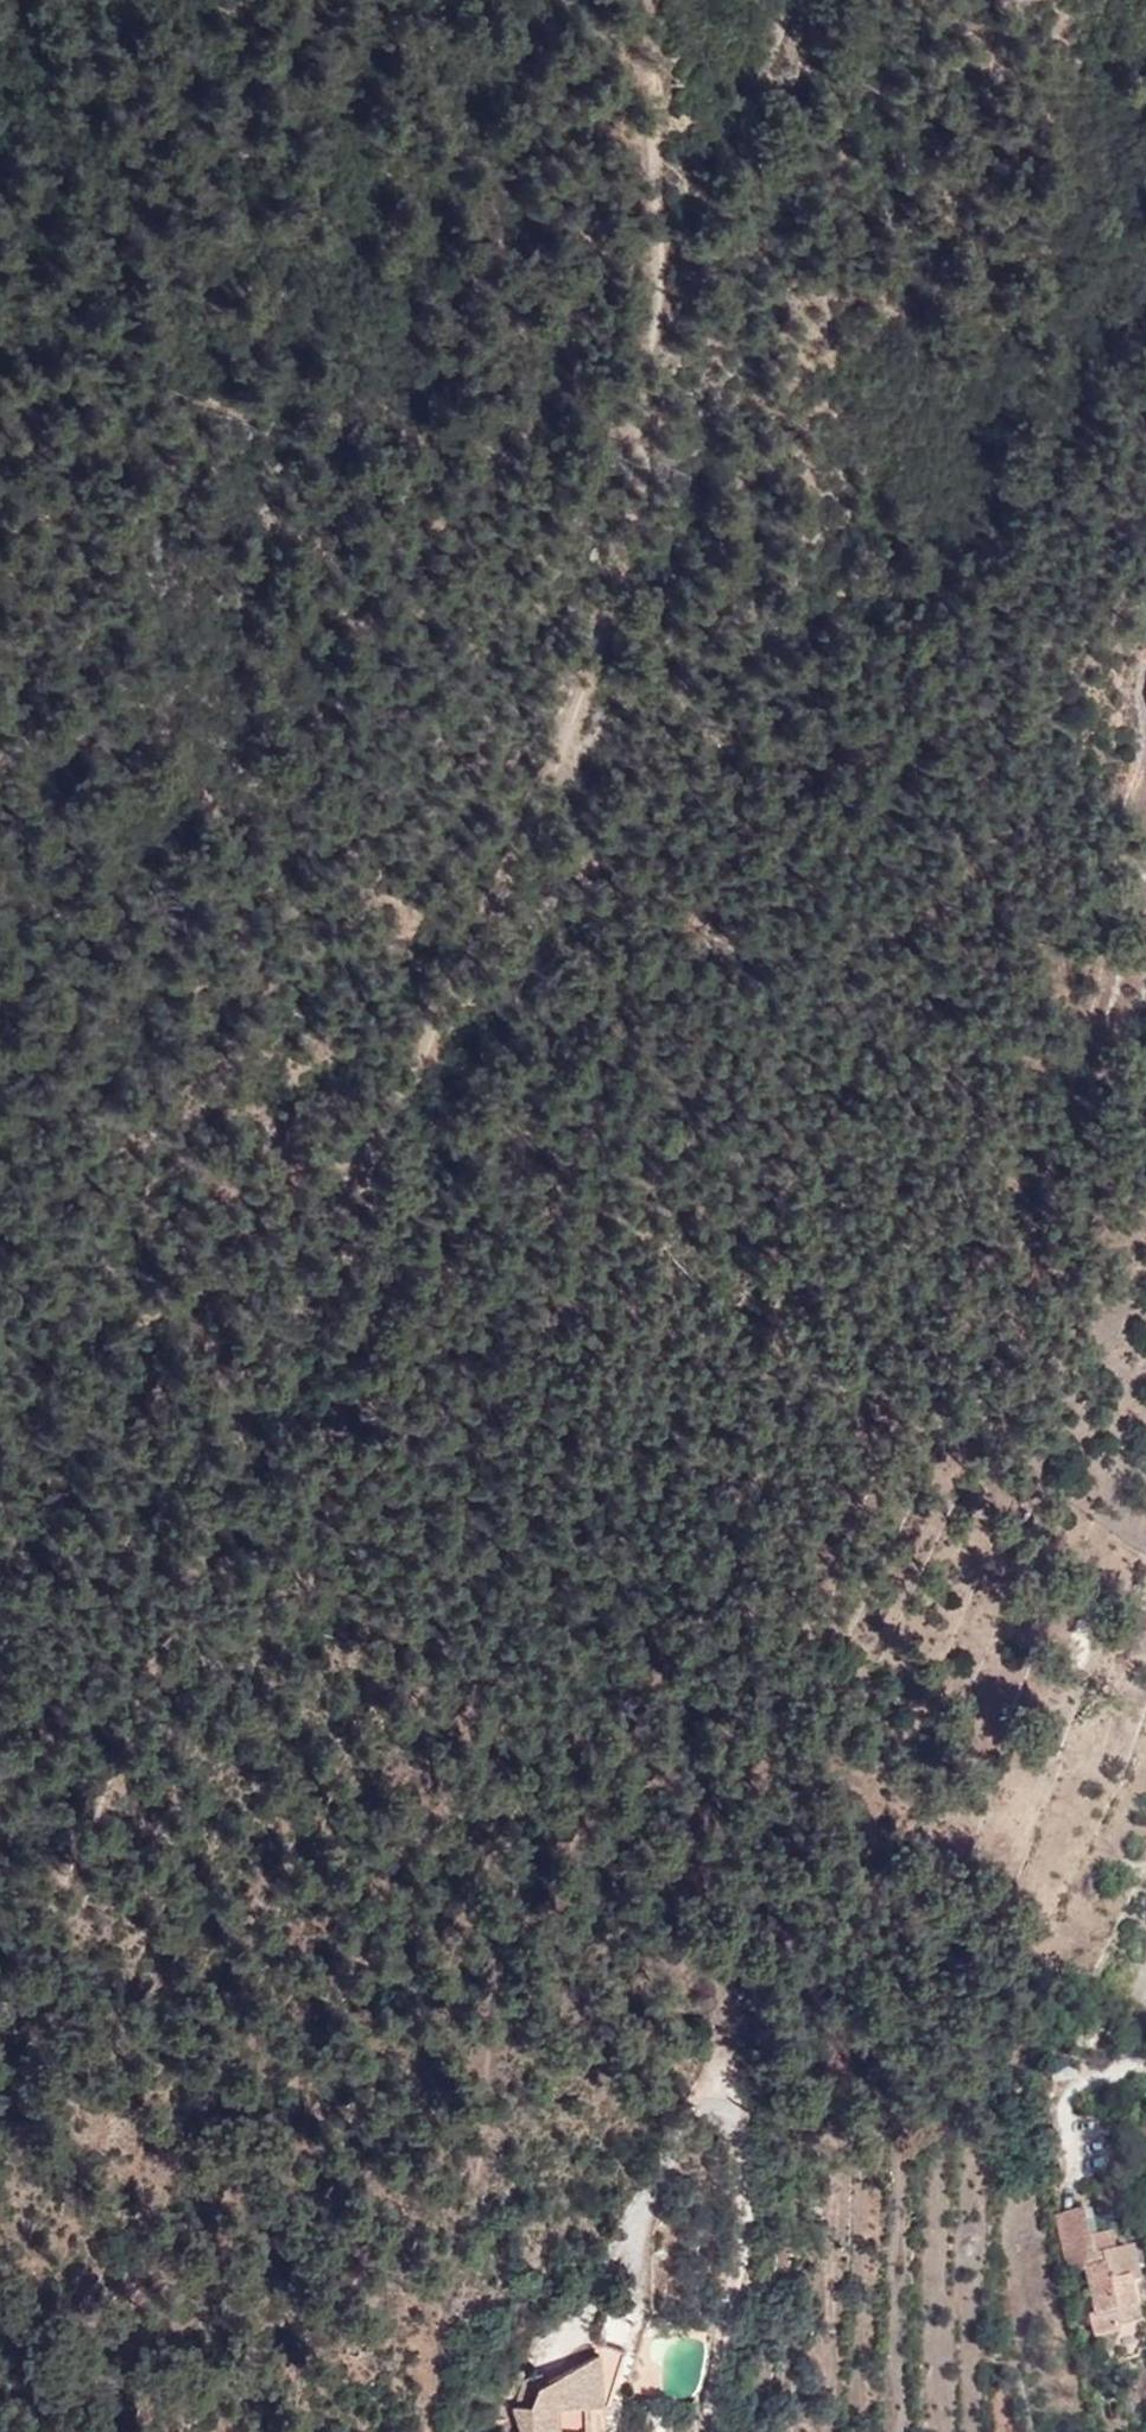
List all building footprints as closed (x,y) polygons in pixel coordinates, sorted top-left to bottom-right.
[(1100,2222),(1121,2218),(1118,2202),(1097,2207),(1100,2222)] [(1087,2245),(1088,2245),(1095,2243),(1094,2237),(1090,2220),(1059,2227),(1069,2273),(1085,2269),(1083,2259),(1081,2246),(1087,2245)] [(1095,2243),(1088,2245),(1093,2267),(1088,2268),(1098,2314),(1092,2315),(1096,2334),(1124,2328),(1123,2324),(1145,2320),(1138,2283),(1143,2282),(1136,2245),(1120,2248),(1117,2232),(1094,2237),(1095,2243)] [(1087,2245),(1081,2246),(1083,2259),(1085,2269),(1088,2268),(1093,2267),(1087,2245)] [(601,2340),(627,2349),(636,2322),(608,2313),(601,2340)] [(532,2405),(513,2406),(524,2428),(523,2431),(574,2431),(583,2404),(600,2402),(597,2351),(547,2380),(541,2382),(532,2405)] [(542,2372),(522,2382),(513,2406),(532,2405),(541,2382),(547,2380),(542,2372)]
